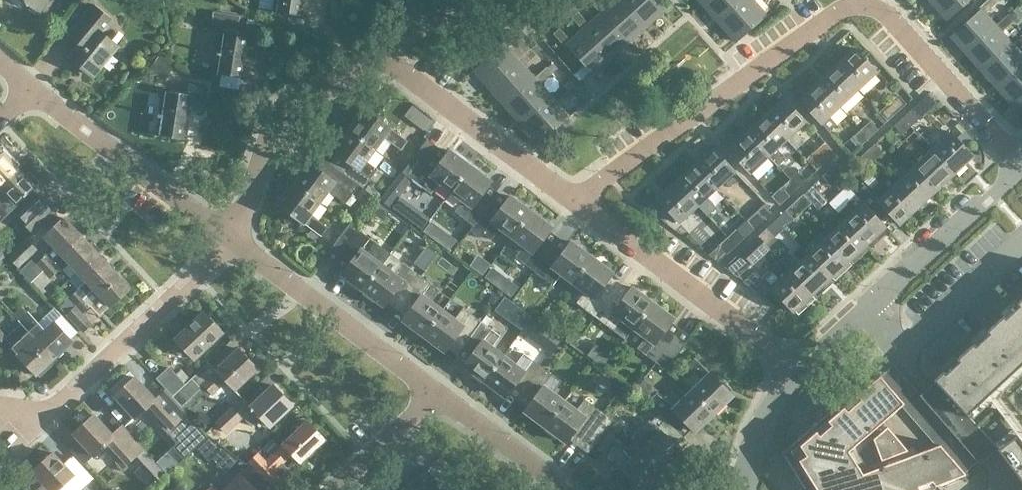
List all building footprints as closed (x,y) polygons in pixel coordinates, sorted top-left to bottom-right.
[(24,3),(25,2),(40,13),(48,0),(19,0),(24,3)] [(272,12),(300,17),(303,0),(274,0),(272,12)] [(601,14),(603,12),(630,42),(648,26),(625,0),(617,0),(607,9),(599,0),(592,0),(590,2),(601,14)] [(648,26),(667,9),(659,0),(625,0),(648,26)] [(704,6),(721,24),(747,0),(711,0),(704,6)] [(721,24),(737,43),(767,16),(754,2),(756,0),(747,0),(721,24)] [(929,2),(947,22),(972,0),(931,0),(929,2)] [(995,27),(983,15),(995,4),(992,0),(989,0),(978,10),(980,11),(951,37),(966,53),(995,27)] [(93,77),(119,46),(102,32),(112,20),(95,6),(70,36),(81,45),(70,58),(93,77)] [(1009,15),(1017,23),(1021,19),(1021,14),(1017,8),(1009,15)] [(245,33),(238,32),(240,16),(214,12),(212,27),(221,29),(214,75),(241,79),(246,49),(260,51),(265,25),(246,23),(245,33)] [(572,18),(583,31),(585,29),(612,58),(630,42),(603,12),(601,14),(589,25),(578,12),(572,18)] [(1007,16),(995,27),(966,53),(982,71),(1011,45),(1000,33),(1012,23),(1007,16)] [(515,24),(522,32),(528,26),(522,19),(515,24)] [(566,45),(593,75),(612,58),(585,29),(583,31),(570,42),(559,29),(553,35),(564,47),(566,45)] [(504,44),(474,71),(491,89),(521,63),(519,61),(508,49),(521,37),(515,31),(503,43),(504,44)] [(1011,45),(982,71),(998,90),(1021,68),(1021,58),(1017,52),(1021,47),(1021,36),(1011,45)] [(521,63),(491,89),(507,107),(537,81),(535,79),(525,67),(537,56),(532,50),(519,61),(521,63)] [(854,50),(836,67),(857,91),(876,74),(854,50)] [(836,67),(818,84),(840,107),(857,91),(836,67)] [(537,81),(507,107),(523,125),(553,99),(552,97),(541,85),(554,74),(548,68),(535,79),(537,81)] [(998,90),(1017,111),(1021,107),(1021,68),(998,90)] [(187,95),(162,91),(154,135),(182,140),(188,110),(201,113),(206,87),(189,84),(187,95)] [(840,107),(818,84),(799,101),(821,125),(822,124),(830,132),(838,124),(830,116),(840,107)] [(553,99),(523,125),(540,144),(570,118),(557,103),(569,92),(564,86),(552,97),(553,99)] [(898,112),(907,104),(899,95),(890,103),(898,112)] [(784,98),(765,116),(788,140),(797,149),(805,142),(796,132),(807,123),(784,98)] [(902,119),(910,128),(920,119),(912,110),(902,119)] [(364,111),(348,132),(374,151),(383,140),(400,152),(407,143),(364,111)] [(430,121),(421,114),(415,123),(424,130),(430,121)] [(747,133),(770,157),(779,166),(787,159),(778,149),(788,140),(765,116),(748,132),(747,133)] [(910,128),(902,119),(895,126),(903,135),(910,128)] [(871,121),(861,130),(869,139),(879,130),(871,121)] [(869,139),(861,130),(851,139),(859,148),(869,139)] [(374,151),(348,132),(333,153),(343,161),(336,170),(358,186),(363,190),(377,171),(366,163),(374,151)] [(729,150),(751,174),(770,157),(747,133),(729,150)] [(951,133),(932,150),(955,175),(974,157),(951,133)] [(866,153),(874,162),(884,153),(875,144),(866,153)] [(817,156),(825,164),(836,154),(828,145),(817,156)] [(403,173),(413,181),(433,154),(422,147),(403,173)] [(713,148),(694,165),(717,189),(735,172),(713,148)] [(932,150),(914,167),(937,192),(955,175),(932,150)] [(439,183),(451,193),(471,167),(450,151),(442,161),(433,154),(413,181),(431,194),(439,183)] [(874,162),(866,153),(859,160),(867,169),(874,162)] [(21,171),(4,154),(0,158),(0,188),(1,189),(21,171)] [(358,186),(336,170),(327,163),(320,171),(309,163),(293,184),(319,203),(327,192),(344,205),(358,186)] [(694,165),(676,182),(699,206),(699,205),(709,215),(718,208),(708,197),(717,189),(694,165)] [(455,211),(474,226),(494,200),(484,192),(492,182),(471,167),(451,193),(463,201),(455,211)] [(914,167),(896,184),(919,208),(937,192),(914,167)] [(823,177),(831,185),(840,177),(832,169),(823,177)] [(21,171),(1,189),(0,190),(0,205),(9,197),(17,206),(36,188),(40,184),(30,173),(26,177),(21,171)] [(799,171),(790,180),(799,189),(808,180),(799,171)] [(865,187),(856,195),(874,215),(883,207),(900,225),(919,208),(896,184),(889,176),(871,193),(865,187)] [(780,189),(789,198),(799,189),(790,180),(780,189)] [(680,223),(699,206),(676,182),(658,199),(680,223)] [(319,203),(293,184),(277,205),(320,237),(326,229),(309,216),(319,203)] [(392,208),(401,196),(391,188),(382,201),(392,208)] [(803,195),(794,203),(802,212),(812,204),(803,195)] [(840,216),(867,245),(868,244),(872,248),(880,240),(877,236),(886,228),(874,215),(856,195),(847,203),(850,206),(840,215),(840,216)] [(500,229),(512,238),(532,212),(511,196),(503,207),(494,200),(474,226),(492,239),(500,229)] [(400,213),(407,203),(400,198),(393,208),(400,213)] [(55,214),(41,200),(20,220),(34,234),(55,214)] [(802,212),(794,203),(786,211),(794,220),(802,212)] [(764,221),(772,213),(764,204),(756,213),(764,221)] [(523,246),(515,257),(535,271),(555,245),(545,238),(553,228),(532,212),(512,238),(523,246)] [(836,228),(826,237),(849,262),(850,261),(853,264),(862,256),(859,253),(867,245),(840,216),(840,215),(838,213),(830,221),(836,228)] [(423,215),(416,225),(422,230),(429,220),(423,215)] [(46,256),(54,264),(82,238),(65,220),(45,239),(53,247),(45,256),(46,256)] [(331,251),(340,258),(360,232),(351,225),(331,251)] [(768,229),(758,237),(769,248),(770,248),(767,245),(775,237),(768,229)] [(737,230),(727,239),(735,247),(745,239),(737,230)] [(360,232),(340,258),(349,265),(342,275),(363,291),(390,254),(378,246),(360,232)] [(808,254),(831,278),(832,278),(835,281),(844,273),(841,269),(849,262),(826,237),(822,232),(814,239),(819,244),(809,253),(808,254)] [(449,250),(456,241),(448,235),(441,245),(449,250)] [(769,248),(758,237),(741,254),(751,265),(769,248)] [(82,238),(54,264),(60,271),(61,271),(69,264),(79,274),(98,255),(97,254),(100,251),(93,243),(89,246),(82,238)] [(735,247),(727,239),(719,246),(728,254),(735,247)] [(19,267),(37,250),(28,241),(10,258),(19,267)] [(561,274),(574,283),(593,258),(572,242),(564,252),(555,245),(535,271),(552,284),(561,274)] [(790,271),(813,295),(813,294),(817,298),(826,290),(822,286),(831,278),(808,254),(809,253),(802,246),(795,253),(802,260),(791,270),(790,271)] [(390,254),(363,291),(383,306),(390,296),(401,304),(421,277),(402,263),(390,254)] [(114,273),(98,255),(79,274),(87,283),(79,290),(86,299),(95,291),(111,276),(114,273)] [(46,256),(36,265),(45,274),(54,264),(46,256)] [(576,302),(596,317),(616,291),(606,283),(614,273),(593,258),(574,283),(584,292),(576,302)] [(771,288),(794,313),(795,311),(799,315),(807,307),(804,303),(813,295),(790,271),(791,270),(782,259),(773,267),(783,278),(771,288)] [(54,264),(45,274),(51,280),(60,271),(54,264)] [(131,290),(114,273),(111,276),(95,291),(111,309),(131,290)] [(421,277),(401,304),(410,311),(402,321),(424,337),(443,311),(431,302),(439,291),(421,277)] [(509,281),(502,291),(510,297),(517,287),(509,281)] [(613,330),(622,319),(634,329),(654,303),(633,287),(625,298),(616,291),(596,317),(613,330)] [(79,290),(69,300),(77,307),(86,299),(79,290)] [(506,298),(496,311),(521,329),(531,316),(506,298)] [(77,307),(67,316),(83,334),(93,325),(83,314),(93,306),(86,299),(77,307)] [(1011,309),(1009,311),(996,323),(994,325),(981,337),(979,339),(966,351),(965,352),(951,365),(950,366),(936,378),(934,380),(935,381),(935,382),(921,394),(920,396),(979,464),(981,463),(998,450),(1003,456),(1008,462),(1016,474),(1021,480),(1021,481),(1021,299),(1011,309)] [(637,348),(656,362),(676,336),(667,329),(674,319),(654,303),(634,329),(645,337),(637,348)] [(455,320),(443,311),(424,337),(444,352),(452,342),(462,349),(482,322),(463,308),(455,320)] [(37,342),(55,360),(73,344),(54,325),(47,332),(28,312),(19,321),(28,331),(37,342)] [(223,333),(205,314),(176,342),(194,361),(223,333)] [(535,317),(525,330),(553,351),(562,338),(535,317)] [(500,336),(482,322),(462,349),(471,356),(463,366),(484,382),(504,356),(492,347),(500,336)] [(581,335),(574,330),(569,331),(564,337),(573,344),(581,335)] [(21,337),(30,347),(19,358),(37,377),(39,375),(41,378),(56,364),(54,362),(55,360),(37,342),(28,331),(21,337)] [(686,343),(676,336),(656,362),(667,370),(686,343)] [(218,373),(204,387),(212,396),(227,382),(235,391),(258,370),(241,351),(218,373)] [(516,365),(504,356),(484,382),(505,398),(513,387),(522,394),(543,367),(524,353),(516,365)] [(694,395),(713,415),(732,396),(696,359),(687,367),(703,383),(692,393),(694,395)] [(543,367),(522,394),(532,401),(524,412),(545,427),(565,402),(553,393),(562,382),(543,367)] [(174,396),(185,385),(169,369),(158,379),(174,396)] [(607,374),(600,384),(616,396),(623,386),(607,374)] [(860,394),(858,396),(847,406),(841,403),(837,407),(837,408),(832,412),(832,411),(827,415),(828,416),(823,420),(822,419),(818,423),(819,424),(814,428),(813,427),(809,431),(809,432),(804,436),(804,435),(799,439),(800,440),(795,444),(795,443),(790,447),(791,448),(784,453),(788,459),(787,459),(790,464),(791,464),(795,470),(794,470),(797,475),(798,475),(806,488),(805,489),(806,489),(943,489),(939,485),(967,475),(941,445),(913,455),(884,422),(905,404),(881,376),(860,394)] [(165,391),(155,399),(135,378),(115,397),(136,419),(146,410),(178,444),(189,456),(209,437),(188,415),(181,408),(172,398),(165,391)] [(199,389),(191,380),(174,397),(172,398),(181,408),(200,390),(199,389)] [(244,418),(245,419),(252,427),(261,419),(270,429),(294,407),(275,387),(253,407),(252,408),(244,400),(218,425),(227,434),(244,418)] [(673,393),(666,399),(658,392),(649,401),(659,413),(677,432),(685,424),(695,433),(713,415),(694,395),(692,393),(682,403),(673,393)] [(565,402),(545,427),(566,443),(574,432),(584,440),(604,413),(585,399),(577,410),(565,402)] [(95,413),(72,434),(94,458),(104,448),(124,469),(137,457),(160,482),(168,475),(145,450),(146,449),(123,425),(114,434),(95,413)] [(604,413),(584,440),(594,448),(614,421),(604,413)] [(677,432),(659,413),(643,429),(653,439),(642,449),(665,472),(683,455),(675,447),(683,438),(677,432)] [(285,445),(274,455),(283,465),(293,455),(302,464),(327,441),(308,421),(283,444),(285,445)] [(198,451),(227,475),(237,463),(208,439),(198,451)] [(642,449),(632,459),(617,444),(609,453),(645,489),(647,489),(665,472),(642,449)] [(259,453),(250,462),(276,489),(285,481),(277,472),(259,453)] [(64,487),(66,489),(79,489),(82,487),(74,478),(53,454),(32,473),(48,489),(60,489),(64,487)] [(250,466),(224,489),(269,489),(271,488),(250,466)]
